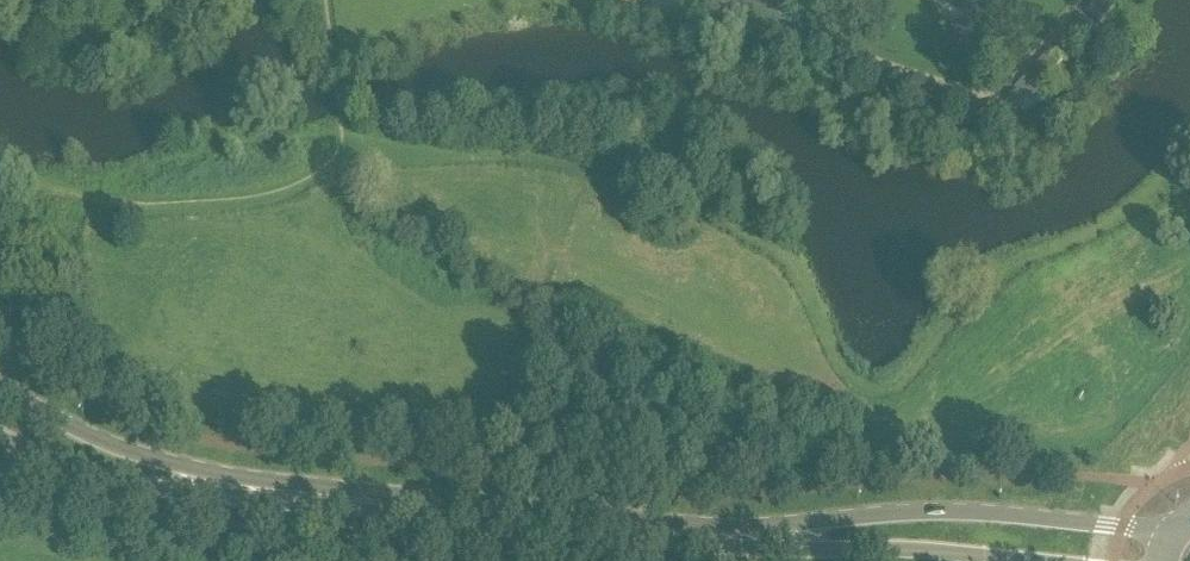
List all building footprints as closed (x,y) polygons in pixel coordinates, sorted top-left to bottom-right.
[(1095,27),(1082,15),(1005,98),(1019,111),(1019,110),(1042,85),(1095,27)]
